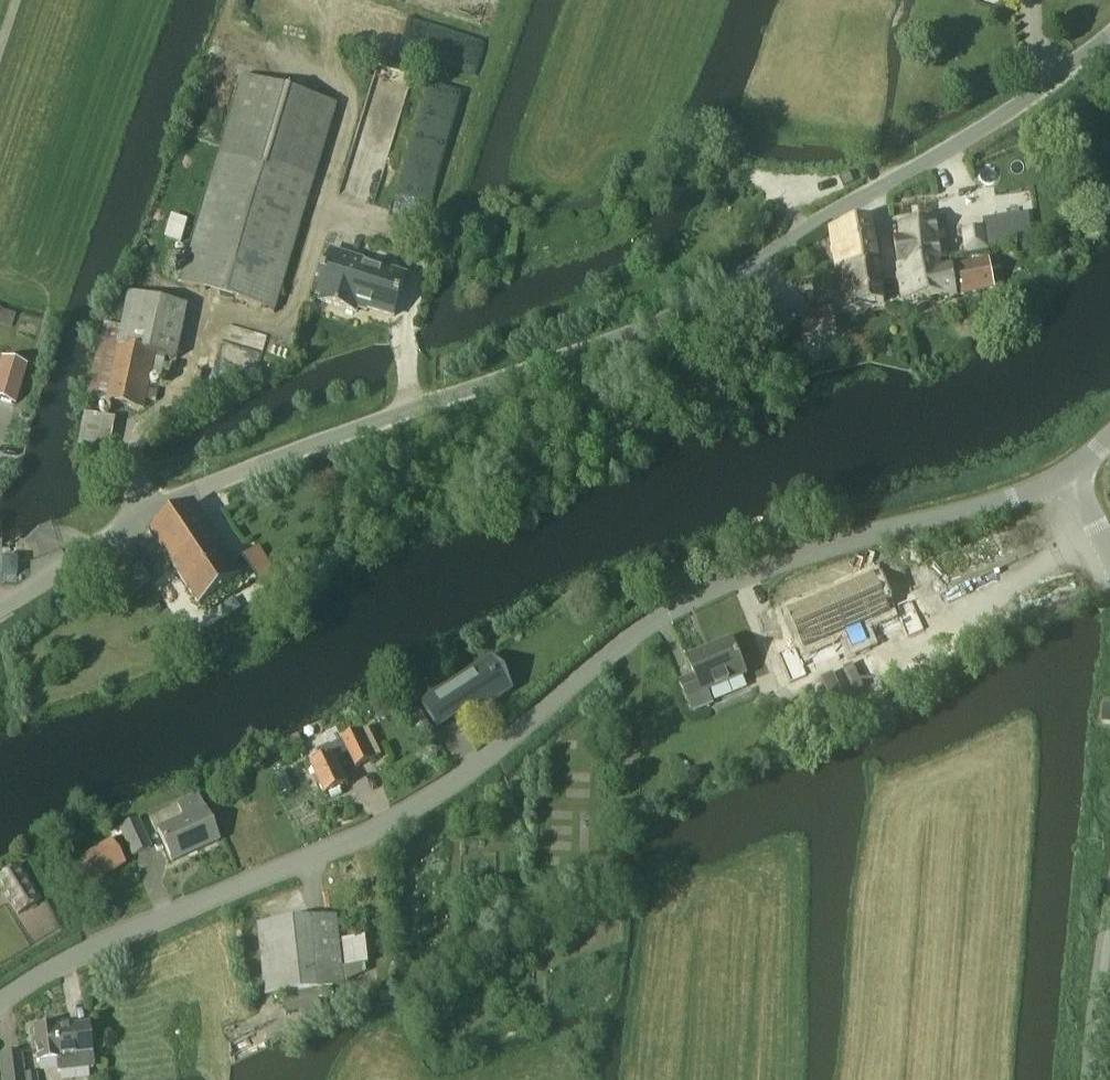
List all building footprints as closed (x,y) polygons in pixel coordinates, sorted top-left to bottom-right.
[(180,283),(186,285),(275,311),(336,105),(242,77),(180,283)] [(494,211),(492,224),(509,227),(512,214),(494,211)] [(899,264),(945,259),(938,220),(898,227),(900,240),(895,241),(899,264)] [(835,267),(878,261),(871,221),(829,228),(835,267)] [(965,253),(988,249),(984,228),(961,232),(965,253)] [(331,252),(321,285),(317,296),(322,298),(320,302),(356,313),(358,306),(393,317),(406,277),(355,262),(356,260),(331,252)] [(950,258),(945,259),(899,264),(901,276),(899,276),(903,299),(954,296),(994,289),(989,260),(951,267),(950,258)] [(884,303),(878,261),(835,267),(842,310),(884,303)] [(793,350),(827,341),(817,307),(784,317),(793,350)] [(11,329),(16,315),(0,309),(0,325),(11,329)] [(117,348),(105,404),(143,412),(155,356),(117,348)] [(741,364),(745,375),(756,370),(752,360),(741,364)] [(13,405),(24,368),(1,361),(0,364),(0,401),(13,405)] [(199,607),(243,578),(194,504),(150,533),(199,607)] [(258,548),(243,558),(265,592),(280,581),(258,548)] [(0,576),(16,576),(16,567),(16,566),(16,560),(0,560),(0,576)] [(853,588),(832,597),(851,642),(859,639),(854,626),(867,621),(853,588)] [(826,599),(806,608),(821,644),(842,636),(826,599)] [(890,615),(878,621),(888,644),(900,639),(890,615)] [(706,692),(746,676),(730,640),(686,659),(694,676),(679,682),(692,713),(711,705),(706,692)] [(809,643),(799,647),(808,669),(818,665),(809,643)] [(511,689),(502,676),(496,679),(486,663),(443,690),(438,681),(415,695),(437,730),(465,712),(468,717),(511,689)] [(1102,705),(1100,724),(1109,725),(1109,705),(1102,705)] [(426,746),(435,740),(426,725),(416,731),(426,746)] [(356,769),(373,761),(359,732),(342,740),(343,741),(330,747),(330,746),(317,752),(321,761),(310,767),(324,797),(347,786),(335,760),(348,754),(356,769)] [(297,736),(280,745),(286,756),(302,747),(297,736)] [(171,863),(216,842),(196,796),(176,805),(182,818),(156,830),(171,863)] [(131,857),(149,848),(137,821),(118,829),(131,857)] [(79,891),(122,865),(109,842),(65,868),(79,891)] [(35,903),(13,868),(0,876),(0,889),(16,915),(35,903)] [(336,916),(257,925),(265,997),(284,995),(286,1015),(320,1011),(319,1000),(333,999),(332,989),(343,988),(336,916)] [(369,966),(366,939),(342,942),(345,969),(369,966)] [(530,1017),(541,1017),(542,1010),(531,1009),(530,1017)] [(34,1063),(54,1061),(56,1073),(90,1069),(85,1026),(52,1029),(52,1027),(30,1029),(34,1063)] [(34,1074),(21,1076),(19,1054),(0,1056),(0,1068),(1,1079),(35,1079),(34,1074)]
